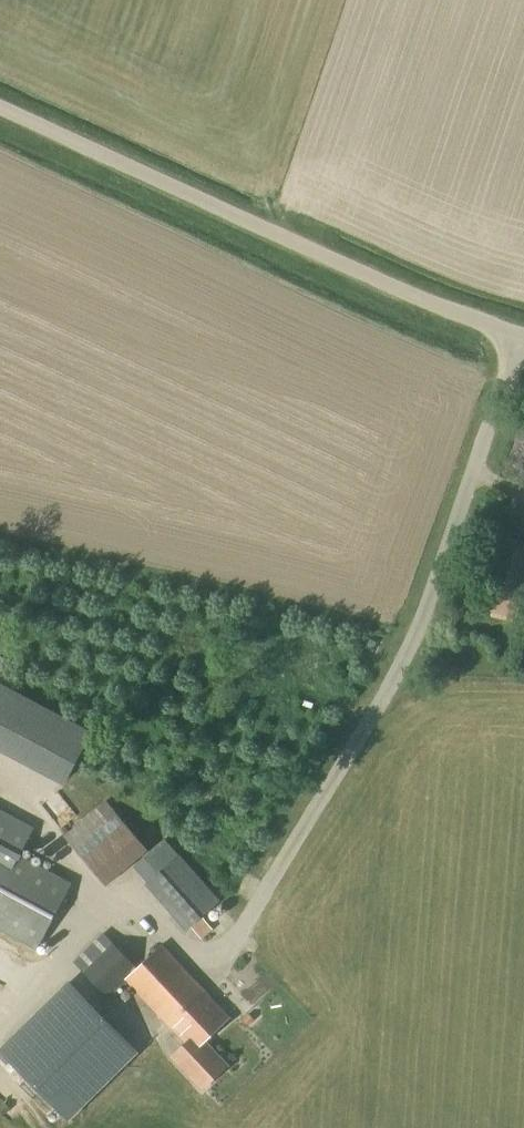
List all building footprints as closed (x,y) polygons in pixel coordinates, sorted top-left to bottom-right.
[(489,536),(471,614),(515,623),(519,604),(523,605),(523,544),(489,536)] [(0,681),(0,750),(62,783),(91,729),(0,681)] [(148,852),(122,821),(96,809),(63,837),(106,887),(148,852)] [(37,951),(72,884),(20,856),(35,828),(0,810),(0,931),(37,951)] [(171,862),(157,845),(133,867),(133,869),(145,885),(145,884),(186,931),(222,901),(180,854),(171,862)] [(138,969),(102,934),(74,962),(109,998),(127,981),(185,1043),(169,1058),(202,1092),(229,1066),(205,1041),(230,1018),(162,946),(138,969)] [(0,1049),(28,1079),(41,1092),(68,1120),(78,1111),(136,1054),(97,1013),(68,983),(0,1049)] [(0,1108),(0,1112),(3,1116),(9,1111),(4,1105),(0,1108)]
